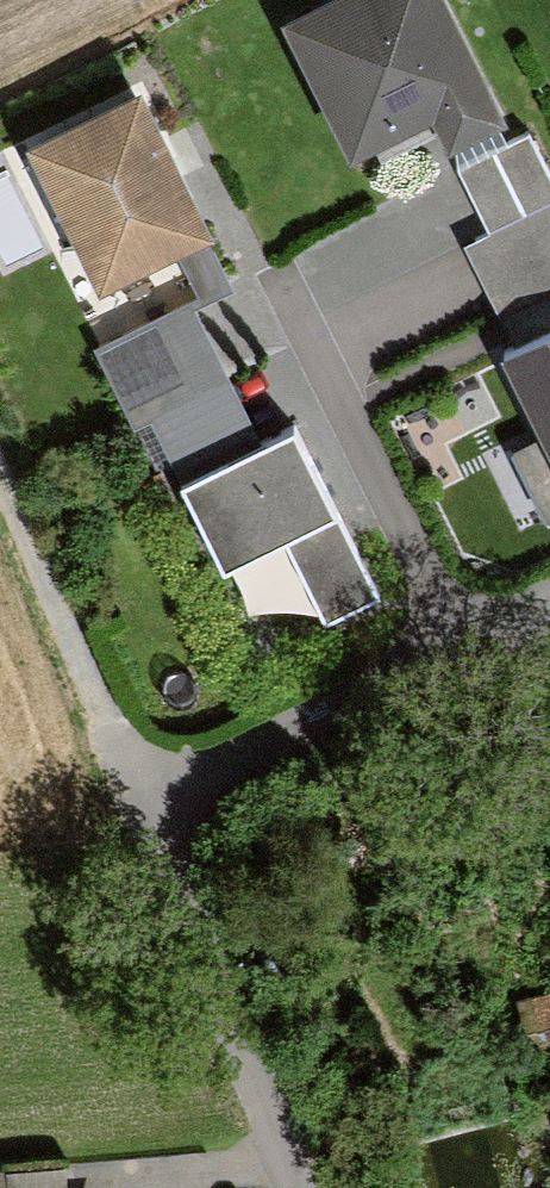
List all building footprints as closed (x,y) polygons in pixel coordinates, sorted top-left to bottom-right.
[(288,29),(353,164),(438,124),(451,152),(505,127),(445,0),(349,0),(288,29)] [(145,94),(30,150),(101,301),(181,264),(212,248),(217,247),(145,94)] [(460,171),(492,234),(461,250),(500,326),(549,300),(549,181),(527,137),(460,171)] [(185,491),(266,451),(196,312),(234,293),(212,248),(181,264),(198,297),(93,349),(134,433),(152,425),(185,491)] [(501,358),(549,456),(549,333),(501,358)] [(266,451),(185,491),(228,579),(287,550),(327,630),(379,604),(296,436),(266,451)]
